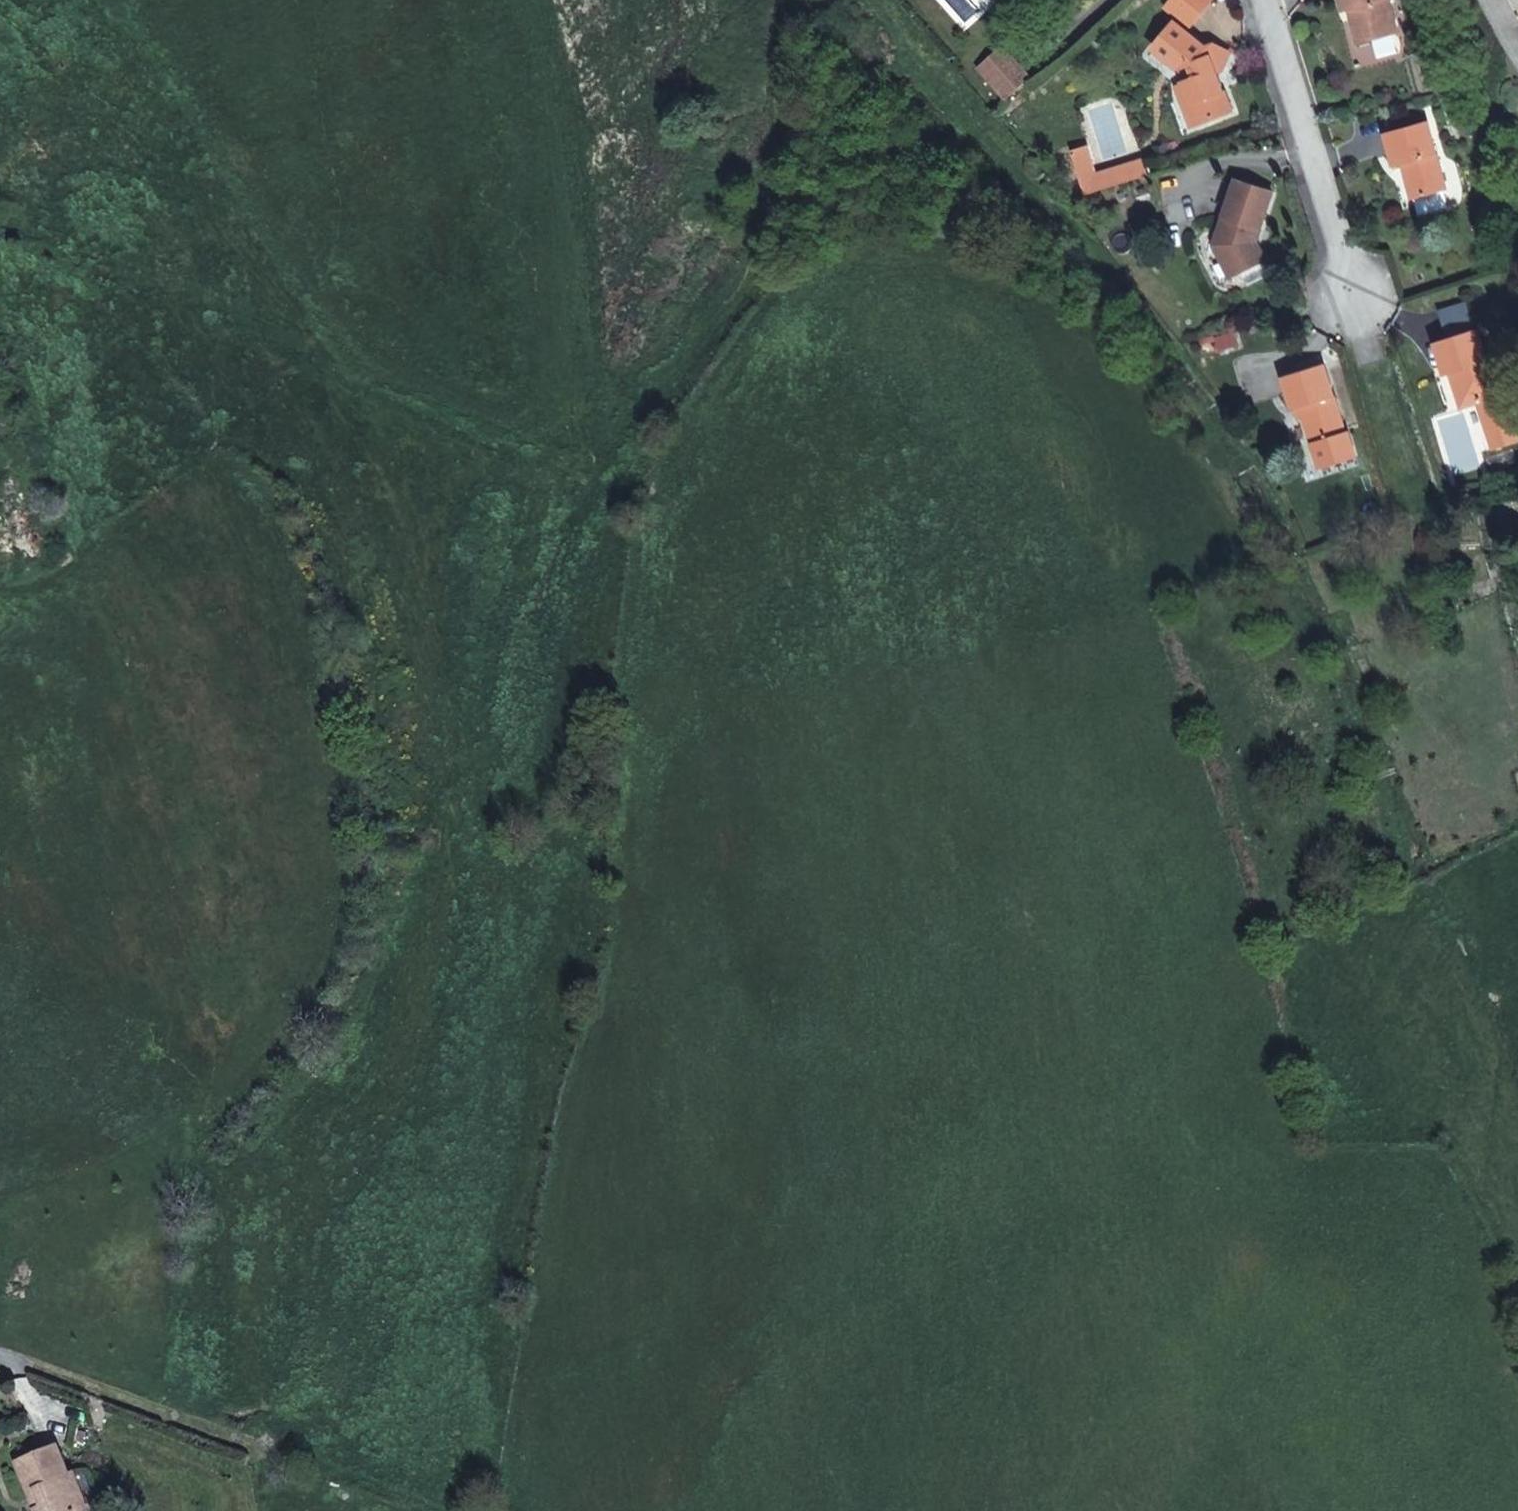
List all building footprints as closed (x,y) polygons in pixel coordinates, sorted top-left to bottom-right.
[(1167,2),(1188,22),(1209,0),(1169,0),(1167,2)] [(1345,8),(1349,8),(1359,41),(1397,31),(1388,0),(1342,0),(1345,8)] [(1212,69),(1220,67),(1213,41),(1202,44),(1174,17),(1151,42),(1174,65),(1178,81),(1184,102),(1189,100),(1195,120),(1224,112),(1212,69)] [(1226,51),(1213,41),(1220,67),(1226,51)] [(1000,45),(977,65),(987,76),(1010,56),(1000,45)] [(1028,77),(1010,56),(987,76),(1006,97),(1028,77)] [(1182,124),(1195,120),(1189,100),(1184,102),(1178,81),(1171,83),(1182,124)] [(1426,120),(1384,131),(1393,164),(1403,162),(1412,197),(1444,188),(1426,120)] [(1143,158),(1095,172),(1087,144),(1072,149),(1084,193),(1147,174),(1143,158)] [(1256,246),(1272,193),(1235,182),(1215,248),(1232,280),(1241,275),(1263,263),(1265,262),(1256,246)] [(1263,263),(1241,275),(1248,288),(1270,276),(1263,263)] [(1449,370),(1455,392),(1466,389),(1474,396),(1475,400),(1488,447),(1512,441),(1500,393),(1490,358),(1485,360),(1475,327),(1434,340),(1443,372),(1449,370)] [(1304,418),(1306,424),(1312,442),(1345,432),(1325,364),(1283,376),(1292,409),(1295,408),(1300,406),(1304,418)] [(1466,389),(1455,392),(1459,404),(1475,400),(1474,396),(1466,389)] [(1304,418),(1300,406),(1295,408),(1299,420),(1304,418)] [(16,1463),(29,1495),(38,1492),(45,1508),(36,1510),(89,1510),(75,1475),(69,1478),(57,1446),(37,1455),(16,1463)] [(38,1492),(29,1495),(35,1510),(36,1510),(45,1508),(38,1492)]
